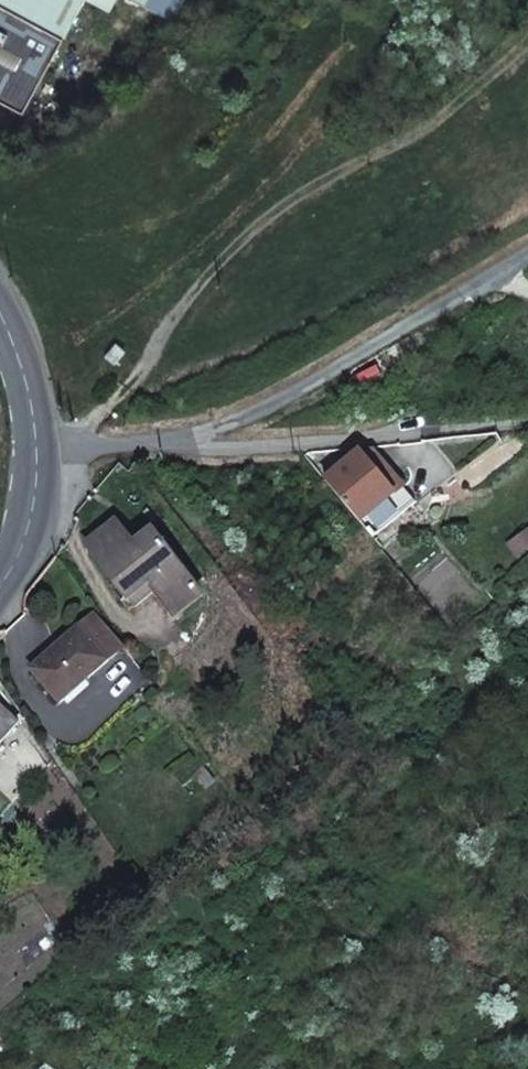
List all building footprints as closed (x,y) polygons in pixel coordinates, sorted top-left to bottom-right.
[(23,115),(64,40),(86,0),(0,0),(0,102),(23,115)] [(86,0),(110,13),(117,0),(86,0)] [(125,351),(116,344),(106,356),(115,364),(125,351)] [(357,457),(327,483),(357,518),(373,540),(417,504),(376,456),(357,457)] [(175,613),(200,594),(153,532),(135,546),(117,523),(86,546),(127,598),(150,581),(175,613)] [(31,669),(60,703),(122,648),(93,614),(31,669)] [(18,722),(0,706),(0,741),(18,722)]
